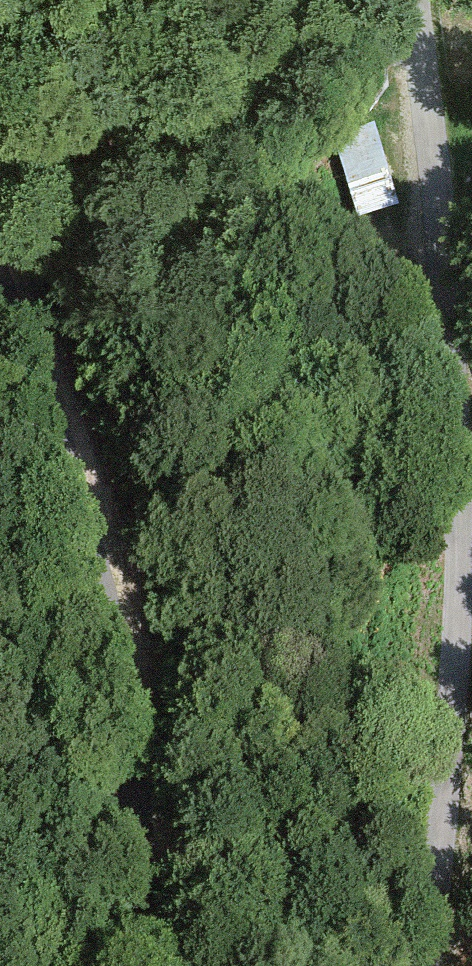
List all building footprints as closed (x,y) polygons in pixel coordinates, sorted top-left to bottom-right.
[(397,213),(372,130),(333,141),(359,225),(397,213)]
